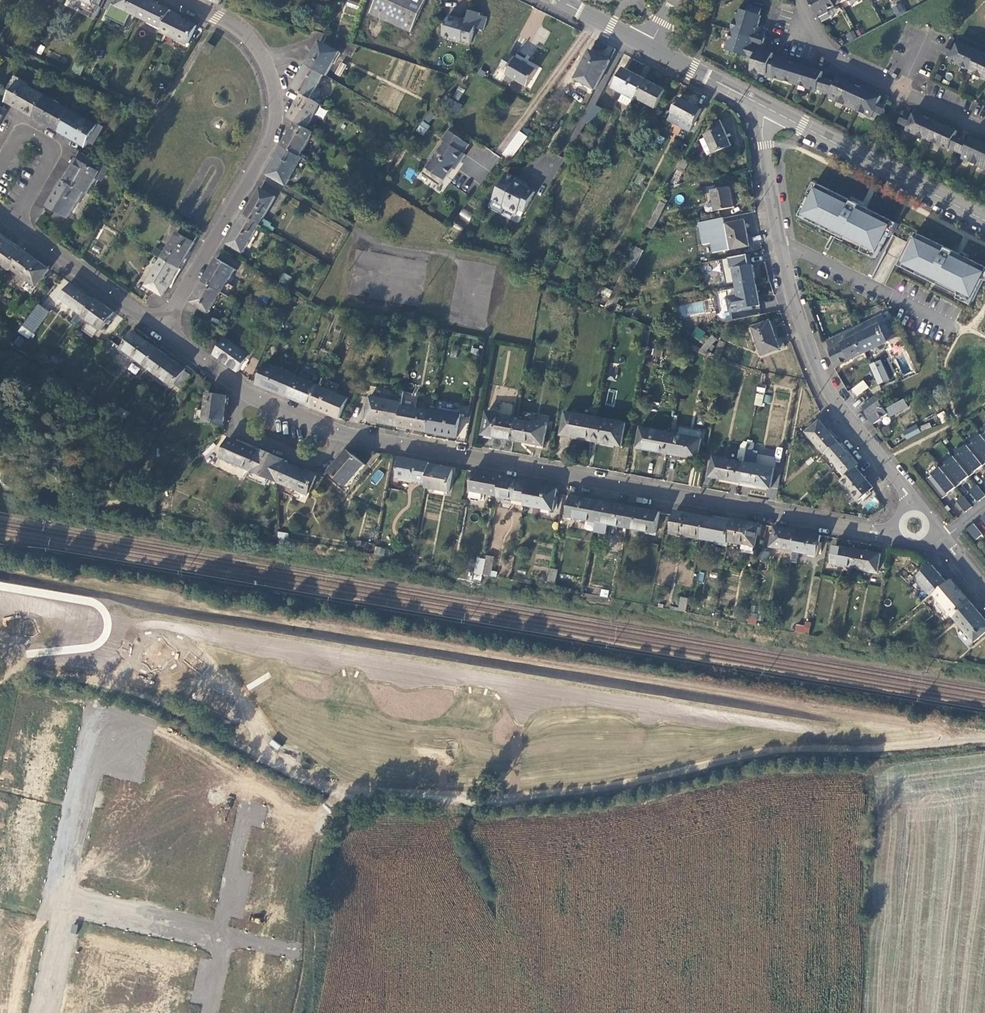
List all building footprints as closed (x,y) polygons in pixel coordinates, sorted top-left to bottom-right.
[(117,6),(139,17),(147,0),(119,0),(117,6)] [(139,17),(164,29),(172,13),(173,11),(150,0),(147,0),(139,17)] [(426,0),(376,0),(370,13),(412,32),(426,0)] [(818,18),(828,12),(827,9),(833,6),(831,2),(835,0),(809,0),(818,18)] [(761,9),(748,5),(746,11),(737,9),(724,51),(747,57),(746,61),(753,63),(756,52),(753,51),(750,50),(757,29),(760,16),(759,15),(761,9)] [(901,5),(892,9),(896,16),(905,12),(901,5)] [(467,21),(449,16),(443,36),(462,42),(463,41),(472,43),(476,29),(483,31),(488,18),(481,16),(482,14),(470,11),(467,21)] [(172,13),(164,29),(163,32),(178,40),(179,39),(190,44),(195,35),(200,37),(205,29),(172,13)] [(759,30),(757,29),(750,50),(753,51),(755,44),(761,46),(764,39),(763,39),(765,32),(762,31),(760,37),(757,37),(759,30)] [(848,41),(857,38),(854,31),(846,34),(848,41)] [(320,41),(306,65),(324,75),(326,77),(339,52),(320,41)] [(959,42),(954,52),(952,57),(951,60),(971,69),(971,72),(984,78),(984,54),(959,42)] [(215,47),(208,43),(203,50),(211,55),(215,47)] [(756,52),(753,63),(751,71),(766,76),(771,59),(772,53),(757,48),(756,52)] [(946,48),(943,54),(950,57),(952,51),(946,48)] [(595,89),(610,61),(591,51),(576,79),(595,89)] [(537,70),(515,58),(506,74),(527,87),(537,70)] [(76,73),(82,61),(77,59),(72,71),(76,73)] [(773,78),(777,61),(771,59),(766,76),(765,78),(772,80),(773,78)] [(817,89),(820,81),(823,72),(778,59),(777,61),(773,78),(817,91),(817,89)] [(300,93),(303,94),(311,99),(324,75),(306,65),(304,63),(291,87),(300,93)] [(336,74),(342,77),(348,66),(342,63),(336,74)] [(637,98),(646,80),(630,72),(629,75),(622,72),(614,88),(623,93),(615,109),(628,115),(637,98)] [(878,106),(882,97),(839,77),(835,86),(831,94),(829,99),(872,118),(873,116),(878,106)] [(831,94),(835,86),(831,85),(832,81),(825,79),(824,83),(820,81),(817,89),(821,90),(820,92),(828,94),(828,93),(831,94)] [(666,91),(646,80),(637,98),(656,108),(666,91)] [(33,116),(45,96),(19,82),(7,102),(33,116)] [(458,100),(464,89),(459,86),(452,96),(458,100)] [(289,118),(296,122),(307,129),(320,105),(311,99),(303,94),(289,118)] [(72,111),(45,96),(33,116),(60,132),(72,111)] [(447,97),(442,106),(457,113),(461,104),(447,97)] [(690,130),(701,109),(681,99),(670,119),(690,130)] [(605,111),(596,106),(587,123),(596,128),(605,111)] [(876,117),(881,120),(886,110),(880,107),(876,117)] [(99,127),(72,111),(60,132),(87,147),(89,144),(93,138),(99,127)] [(910,121),(908,127),(906,130),(950,148),(950,147),(955,136),(958,130),(915,111),(910,121)] [(900,123),(905,126),(908,120),(902,117),(900,123)] [(424,135),(430,125),(421,120),(415,131),(424,135)] [(731,146),(720,120),(709,126),(706,134),(715,154),(731,146)] [(296,122),(282,146),(300,156),(314,133),(307,129),(296,122)] [(100,124),(99,127),(93,138),(98,141),(106,127),(100,124)] [(470,146),(449,132),(443,141),(445,142),(426,171),(427,175),(439,184),(443,183),(458,163),(460,165),(466,157),(463,155),(470,146)] [(520,133),(506,151),(514,155),(527,137),(520,133)] [(964,154),(969,142),(955,136),(950,147),(964,154)] [(984,167),(984,142),(971,136),(969,142),(964,154),(962,157),(984,167)] [(93,138),(89,144),(95,148),(98,141),(93,138)] [(269,176),(287,186),(297,169),(303,160),(304,158),(300,156),(282,146),(270,169),(272,170),(269,176)] [(390,163),(399,150),(394,147),(386,161),(390,163)] [(102,183),(110,169),(80,152),(64,180),(83,191),(88,194),(96,180),(102,183)] [(690,163),(683,159),(682,162),(671,183),(674,184),(676,182),(678,183),(683,173),(684,174),(690,163)] [(303,160),(297,169),(302,171),(307,162),(303,160)] [(507,173),(493,200),(503,205),(504,208),(516,215),(519,209),(524,212),(535,192),(515,182),(517,178),(507,173)] [(526,183),(517,178),(515,182),(525,186),(526,183)] [(83,191),(64,180),(49,206),(68,217),(83,191)] [(804,215),(879,252),(893,225),(860,208),(861,206),(820,185),(804,215)] [(734,208),(730,188),(713,191),(716,211),(734,208)] [(245,217),(260,225),(276,197),(261,189),(245,217)] [(668,202),(662,199),(647,227),(652,230),(668,202)] [(462,209),(459,216),(469,220),(472,213),(462,209)] [(244,254),(260,225),(245,217),(229,244),(244,254)] [(744,221),(727,224),(729,229),(726,230),(728,245),(731,245),(733,250),(749,247),(744,221)] [(182,270),(192,253),(190,251),(195,243),(177,233),(162,258),(182,270)] [(0,236),(0,263),(3,265),(7,268),(11,270),(12,268),(25,251),(7,238),(6,240),(0,236)] [(972,301),(984,275),(984,270),(954,254),(955,252),(923,236),(917,247),(915,246),(906,264),(960,291),(958,295),(972,301)] [(644,251),(637,247),(620,279),(630,277),(644,251)] [(50,269),(25,251),(12,268),(38,287),(50,269)] [(170,289),(182,270),(162,258),(146,286),(163,297),(168,289),(170,289)] [(204,282),(221,292),(222,293),(235,270),(217,259),(204,282)] [(738,288),(756,284),(752,265),(734,269),(738,288)] [(5,279),(11,270),(7,268),(1,276),(5,279)] [(528,280),(540,284),(543,278),(530,274),(528,280)] [(290,280),(283,276),(280,281),(286,285),(290,280)] [(604,310),(611,312),(614,312),(617,304),(631,277),(630,277),(620,279),(612,294),(608,303),(604,310)] [(543,278),(540,284),(562,292),(564,285),(543,278)] [(204,282),(191,304),(204,312),(206,311),(209,312),(221,292),(204,282)] [(82,317),(94,301),(72,284),(61,298),(79,311),(72,322),(76,325),(82,317)] [(738,288),(726,290),(730,311),(760,305),(756,284),(738,288)] [(575,286),(569,297),(577,300),(582,289),(575,286)] [(603,300),(608,303),(612,294),(608,292),(603,300)] [(115,313),(96,299),(94,301),(82,317),(102,331),(115,313)] [(705,302),(680,304),(680,315),(706,314),(705,302)] [(617,304),(614,312),(623,310),(624,307),(617,304)] [(50,312),(40,305),(24,325),(34,333),(50,312)] [(853,328),(865,353),(888,342),(887,341),(897,336),(890,321),(885,319),(882,314),(853,328)] [(770,321),(753,328),(763,356),(785,347),(782,338),(777,340),(770,321)] [(34,333),(24,325),(22,328),(32,336),(34,333)] [(696,327),(690,336),(700,341),(705,332),(696,327)] [(853,328),(828,339),(831,347),(828,349),(837,366),(865,353),(853,328)] [(649,346),(651,332),(643,330),(640,344),(649,346)] [(148,368),(160,350),(135,332),(123,350),(148,368)] [(717,339),(712,335),(701,349),(707,351),(717,339)] [(16,336),(10,343),(15,347),(20,340),(16,336)] [(215,354),(239,372),(251,356),(227,338),(215,354)] [(719,341),(714,354),(722,356),(726,344),(719,341)] [(187,370),(160,350),(148,368),(174,387),(175,386),(186,370),(187,370)] [(52,357),(48,364),(54,368),(59,363),(52,357)] [(877,385),(889,380),(881,359),(869,364),(877,385)] [(135,374),(141,366),(132,360),(127,368),(135,374)] [(287,397),(295,376),(267,364),(258,384),(287,397)] [(193,375),(186,370),(175,386),(181,391),(193,375)] [(320,387),(295,376),(287,397),(312,407),(320,387)] [(864,382),(857,388),(861,395),(869,388),(864,382)] [(349,399),(320,387),(312,407),(341,419),(349,399)] [(757,387),(754,405),(762,406),(765,388),(757,387)] [(418,395),(405,392),(403,404),(399,426),(428,432),(432,411),(416,408),(418,395)] [(226,425),(230,397),(208,394),(204,422),(226,425)] [(877,397),(866,404),(868,407),(865,411),(874,424),(888,414),(890,417),(902,411),(898,403),(887,410),(877,397)] [(399,426),(403,404),(371,398),(367,420),(399,426)] [(898,403),(902,411),(908,407),(904,400),(898,403)] [(432,409),(432,411),(428,432),(458,437),(462,414),(432,409)] [(943,424),(951,421),(944,410),(937,414),(943,424)] [(562,435),(592,441),(597,418),(566,412),(562,435)] [(483,435),(514,441),(518,420),(518,419),(488,413),(483,435)] [(597,418),(592,441),(622,446),(626,424),(597,418)] [(518,420),(514,441),(543,446),(548,426),(518,420)] [(827,453),(838,443),(820,422),(807,433),(826,454),(827,453)] [(918,425),(904,432),(907,439),(921,432),(918,425)] [(638,448),(668,454),(671,434),(642,428),(638,448)] [(671,434),(668,454),(699,460),(702,440),(671,434)] [(984,466),(984,465),(984,439),(982,435),(973,441),(974,442),(968,446),(984,466)] [(261,450),(240,441),(240,443),(230,439),(222,458),(252,470),(261,450)] [(858,467),(838,443),(827,453),(847,477),(857,468),(858,467)] [(970,476),(984,466),(968,446),(968,445),(960,452),(955,457),(970,476)] [(261,450),(252,470),(248,475),(253,476),(255,472),(279,482),(287,464),(288,461),(261,450)] [(348,450),(330,471),(347,486),(365,465),(348,450)] [(947,463),(941,468),(957,487),(970,476),(955,457),(954,456),(946,463),(947,463)] [(430,464),(401,458),(397,478),(427,484),(430,466),(430,464)] [(711,477),(741,483),(745,463),(740,462),(715,458),(711,477)] [(741,483),(741,486),(767,491),(767,488),(771,488),(775,469),(745,463),(741,483)] [(317,476),(287,464),(279,482),(309,495),(317,476)] [(430,466),(427,484),(426,488),(450,492),(454,471),(430,466)] [(943,498),(957,487),(941,468),(941,467),(933,474),(927,479),(943,498)] [(873,489),(857,468),(847,477),(841,481),(858,502),(861,499),(863,502),(872,494),(870,492),(873,489)] [(502,476),(475,471),(471,491),(470,498),(472,501),(479,502),(482,500),(483,493),(498,496),(502,476)] [(502,476),(498,496),(498,497),(525,502),(528,483),(529,481),(502,476)] [(558,489),(528,483),(525,502),(524,506),(554,511),(558,489)] [(984,497),(984,495),(977,485),(971,490),(980,501),(984,497)] [(602,501),(572,495),(569,516),(598,522),(602,501)] [(966,512),(972,507),(964,496),(957,501),(966,512)] [(602,501),(598,522),(627,527),(630,507),(602,501)] [(630,507),(627,527),(657,533),(660,512),(630,507)] [(705,516),(676,511),(671,533),(701,539),(705,516)] [(705,516),(701,539),(728,544),(728,541),(733,519),(713,515),(713,517),(705,516)] [(763,524),(733,519),(728,541),(756,546),(758,537),(760,537),(763,524)] [(976,540),(983,535),(974,523),(967,529),(976,540)] [(798,531),(775,527),(771,547),(794,551),(798,531)] [(798,531),(794,551),(792,563),(797,564),(800,552),(817,556),(822,535),(798,531)] [(855,568),(858,550),(836,546),(832,563),(855,568)] [(769,552),(762,550),(760,561),(768,562),(769,552)] [(882,554),(858,550),(855,568),(878,572),(882,554)] [(486,560),(484,575),(491,576),(495,558),(487,557),(486,560)] [(479,559),(476,573),(484,575),(486,560),(479,559)] [(948,583),(932,565),(917,578),(932,596),(934,594),(948,583)] [(559,570),(551,569),(549,582),(556,584),(559,570)] [(952,580),(948,583),(934,594),(941,603),(951,614),(954,618),(972,603),(952,580)] [(683,598),(681,611),(688,613),(690,600),(683,598)] [(951,614),(941,603),(938,606),(948,618),(951,614)] [(972,603),(954,618),(965,630),(960,635),(971,646),(984,634),(984,619),(972,603)] [(759,617),(752,616),(750,623),(758,625),(759,617)] [(810,634),(813,623),(806,622),(805,626),(798,625),(797,631),(810,634)]
